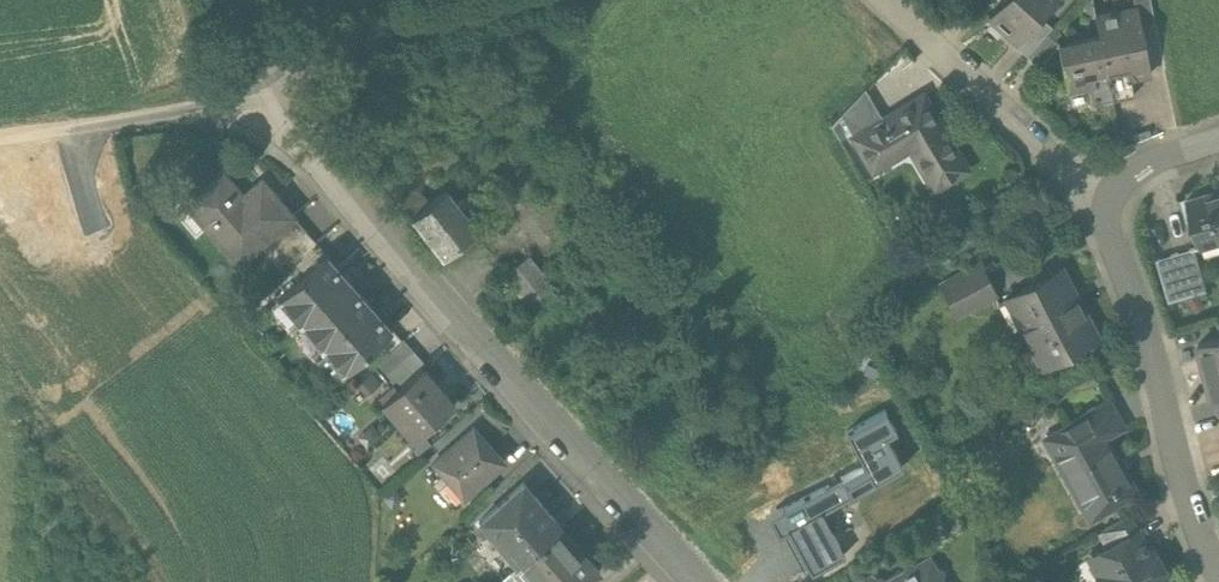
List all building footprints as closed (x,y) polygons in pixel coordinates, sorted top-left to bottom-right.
[(989,17),(1015,41),(1018,43),(1041,17),(1056,0),(1004,0),(989,17)] [(1136,10),(1137,10),(1141,27),(1142,26),(1155,24),(1150,0),(1134,0),(1136,10)] [(1136,10),(1095,18),(1099,39),(1112,103),(1134,98),(1131,80),(1152,76),(1142,26),(1141,27),(1137,10),(1136,10)] [(1041,17),(1018,43),(1015,41),(1012,45),(1025,57),(1026,57),(1046,34),(1052,27),(1041,17)] [(1046,34),(1026,57),(1039,69),(1059,47),(1060,46),(1046,34)] [(1099,39),(1059,47),(1068,92),(1088,88),(1092,107),(1112,103),(1099,39)] [(865,86),(841,113),(855,137),(884,119),(865,86)] [(884,119),(855,137),(874,169),(876,167),(873,161),(908,140),(935,186),(966,168),(954,148),(952,149),(936,122),(938,120),(924,96),(884,119)] [(443,137),(385,181),(412,217),(428,204),(416,188),(458,156),(443,137)] [(262,181),(244,196),(220,169),(184,200),(185,202),(192,196),(214,221),(207,227),(239,264),(261,245),(293,217),(262,181)] [(428,204),(412,217),(444,257),(477,231),(466,216),(473,211),(464,199),(457,204),(446,190),(428,204)] [(1211,199),(1209,195),(1187,201),(1200,249),(1203,248),(1201,243),(1218,238),(1218,197),(1211,199)] [(293,217),(261,245),(285,272),(289,269),(317,244),(293,217)] [(317,244),(289,269),(299,280),(327,255),(317,244)] [(1194,249),(1158,259),(1170,302),(1207,291),(1194,249)] [(299,280),(278,298),(279,300),(284,296),(303,318),(299,322),(300,323),(349,280),(327,255),(299,280)] [(529,257),(506,275),(530,306),(553,288),(529,257)] [(978,263),(940,284),(957,313),(994,293),(978,263)] [(1059,269),(1007,297),(1008,300),(1014,296),(1028,322),(1022,326),(1043,365),(1096,337),(1080,307),(1076,309),(1067,292),(1071,290),(1059,269)] [(349,280),(300,323),(301,324),(305,320),(325,343),(320,346),(321,348),(370,305),(349,280)] [(392,330),(370,305),(321,348),(322,349),(326,345),(346,367),(342,371),(343,373),(364,355),(392,330)] [(392,330),(364,355),(373,366),(374,365),(401,341),(392,330)] [(1200,344),(1216,401),(1218,401),(1218,400),(1218,339),(1200,344)] [(401,341),(374,365),(396,390),(423,368),(424,369),(426,366),(403,340),(401,341)] [(424,369),(423,368),(396,390),(383,402),(414,439),(454,404),(424,369)] [(1109,400),(1077,417),(1090,441),(1104,433),(1105,435),(1123,425),(1109,400)] [(869,461),(770,515),(778,531),(786,527),(809,569),(842,551),(819,511),(904,466),(887,434),(896,429),(885,408),(850,428),(869,461)] [(1104,433),(1090,441),(1077,417),(1064,425),(1064,426),(1066,425),(1072,436),(1056,445),(1093,511),(1088,513),(1089,515),(1136,489),(1127,473),(1124,471),(1121,470),(1118,471),(1114,463),(1116,461),(1117,457),(1116,455),(1105,435),(1104,433)] [(474,428),(449,449),(447,447),(432,461),(449,481),(454,477),(467,492),(462,496),(463,497),(504,462),(474,428)] [(562,528),(523,482),(480,521),(498,542),(505,536),(524,559),(525,560),(562,528)] [(1127,513),(1098,529),(1107,545),(1136,529),(1136,528),(1136,527),(1129,514),(1128,514),(1127,513)] [(525,560),(524,559),(514,568),(526,581),(585,581),(599,570),(562,528),(525,560)] [(1089,555),(1098,571),(1096,572),(1094,580),(1096,581),(1151,581),(1163,575),(1161,572),(1164,570),(1150,545),(1147,547),(1137,528),(1107,545),(1089,555)] [(941,574),(944,566),(936,564),(930,552),(914,560),(905,557),(903,566),(885,576),(877,573),(874,581),(946,581),(941,574)]
